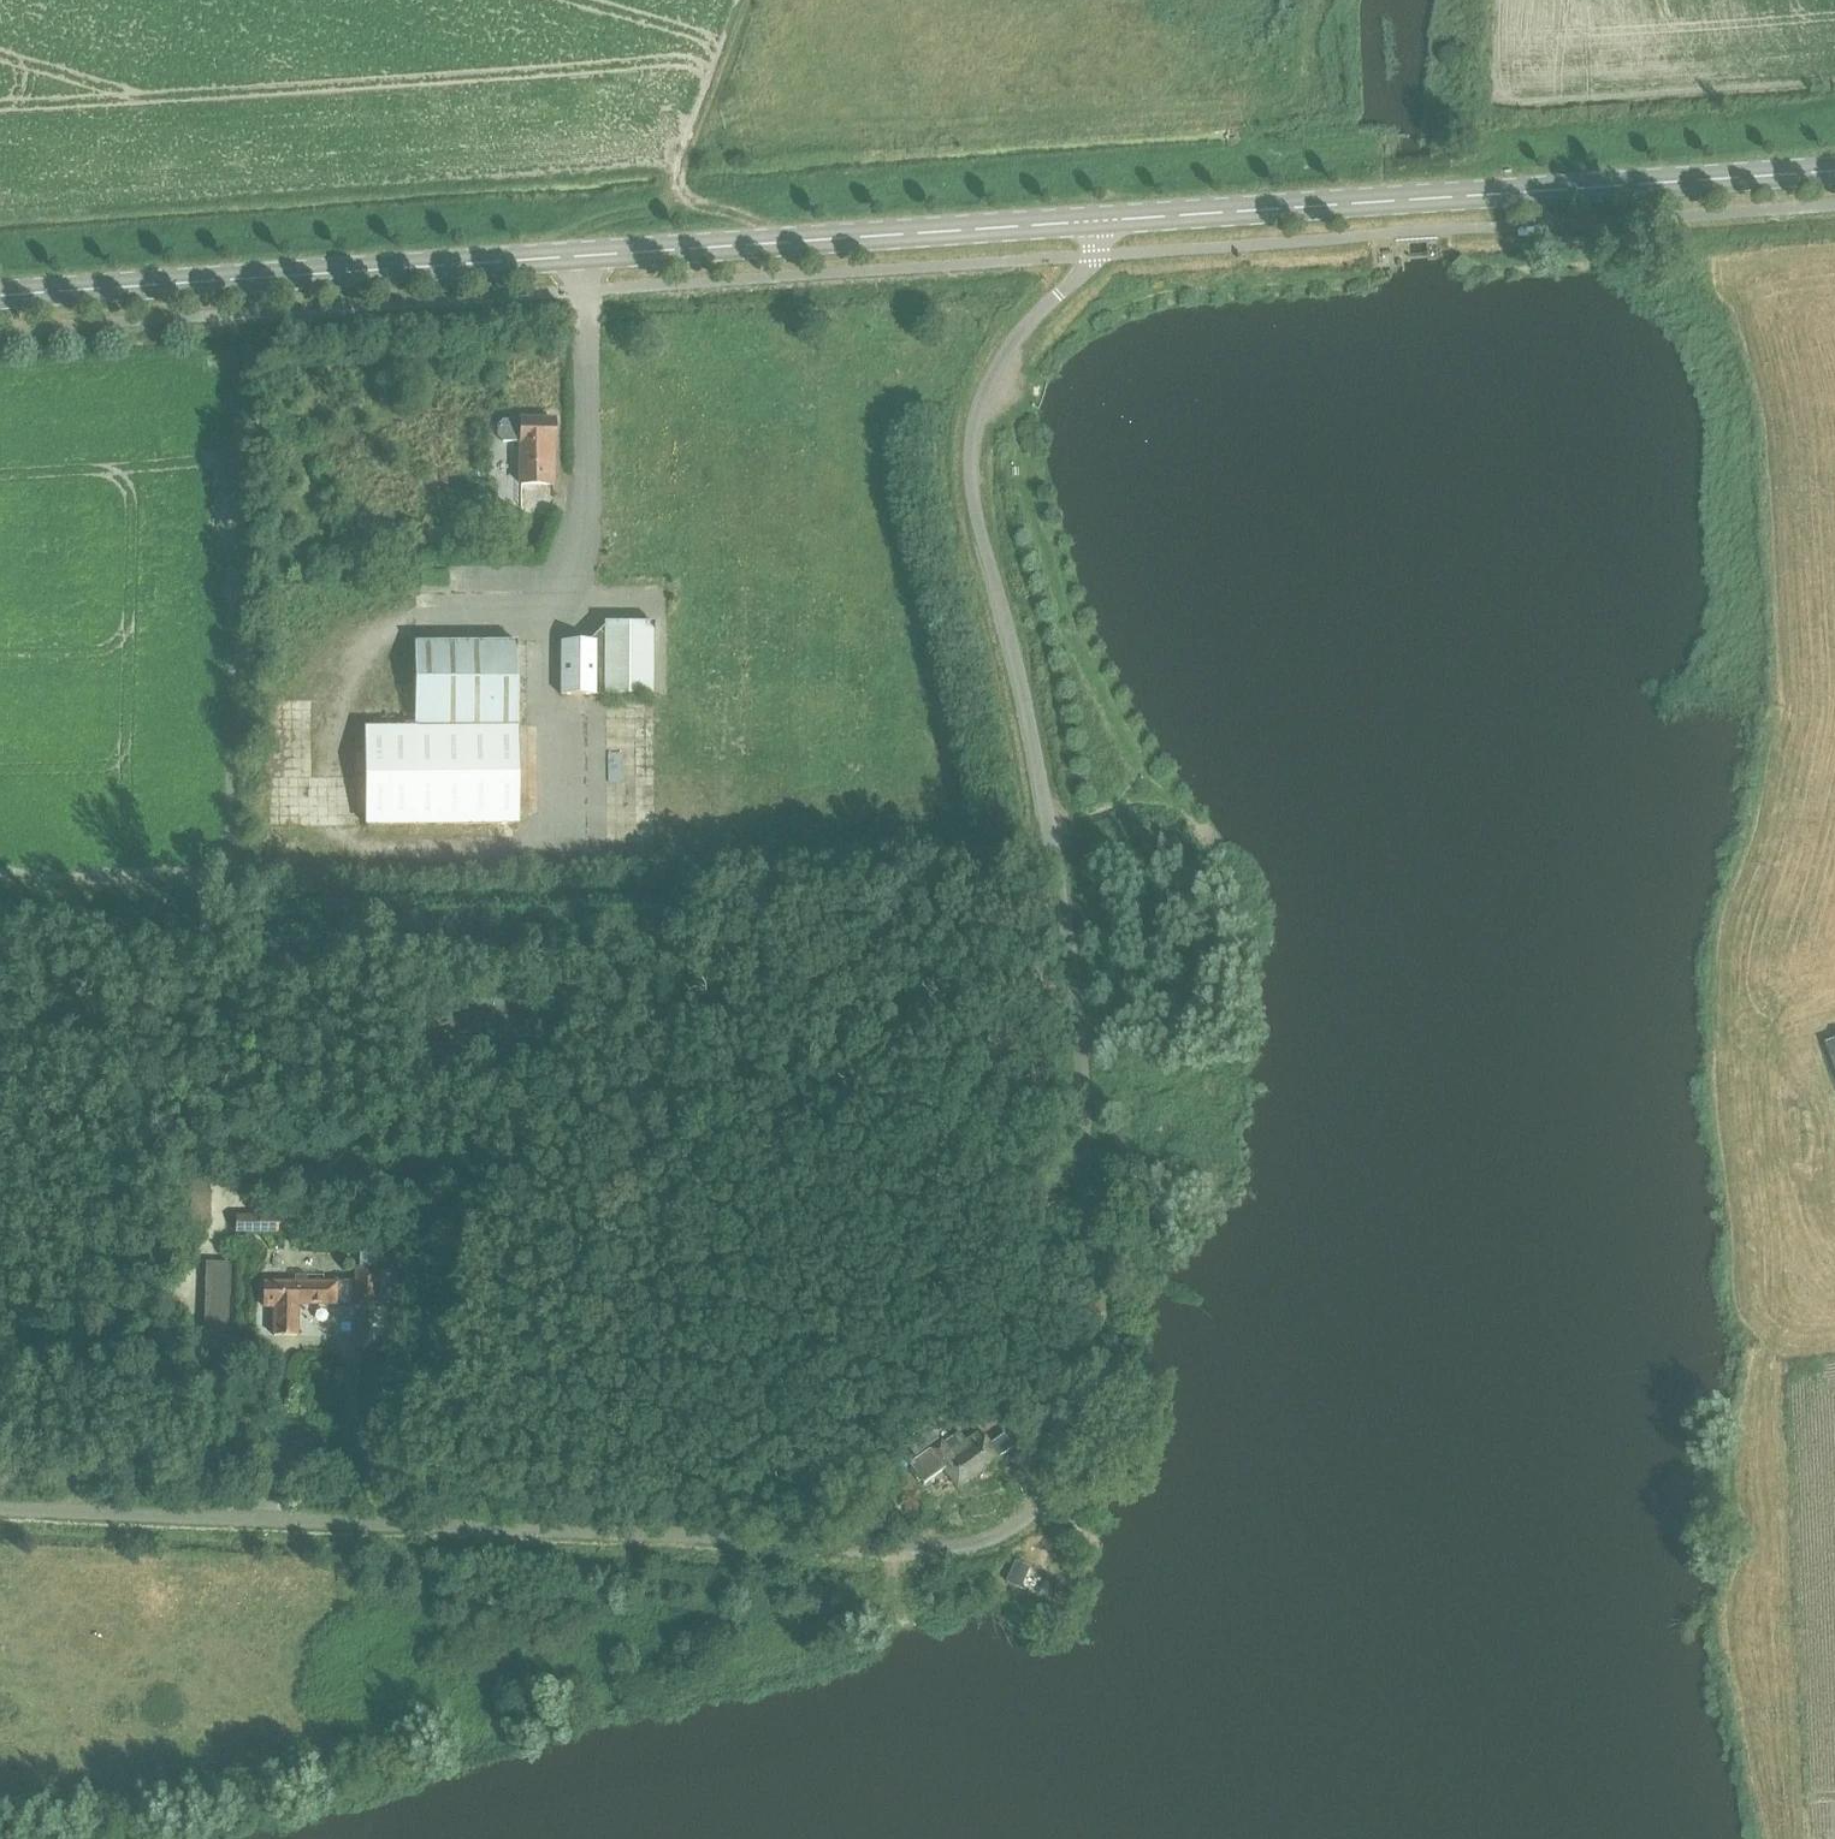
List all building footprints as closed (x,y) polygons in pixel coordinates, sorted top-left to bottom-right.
[(552,485),(553,421),(521,420),(520,421),(502,421),(496,426),(496,437),(502,443),(520,443),(520,485),(552,485)] [(560,641),(560,695),(652,695),(652,623),(604,623),(604,641),(560,641)] [(365,728),(365,825),(414,825),(517,824),(516,741),(517,726),(516,642),(413,643),(414,728),(365,728)] [(278,1214),(237,1213),(237,1230),(279,1230),(278,1214)] [(358,1269),(355,1269),(355,1283),(355,1305),(377,1305),(377,1298),(396,1298),(397,1253),(358,1252),(358,1269)] [(274,1284),(263,1284),(262,1306),(273,1307),(273,1336),(296,1336),(297,1304),(335,1304),(355,1305),(355,1283),(336,1283),(306,1283),(306,1276),(294,1276),(294,1283),(274,1283),(274,1284)] [(204,1297),(203,1331),(227,1331),(228,1298),(225,1297),(225,1283),(215,1283),(215,1297),(204,1297)] [(932,1427),(907,1445),(912,1453),(907,1457),(925,1483),(945,1469),(959,1488),(1001,1457),(1001,1456),(1014,1447),(1005,1434),(992,1444),(986,1436),(976,1443),(972,1437),(964,1442),(951,1452),(950,1452),(932,1427)] [(1017,1561),(1008,1582),(1022,1589),(1032,1567),(1017,1561)]
